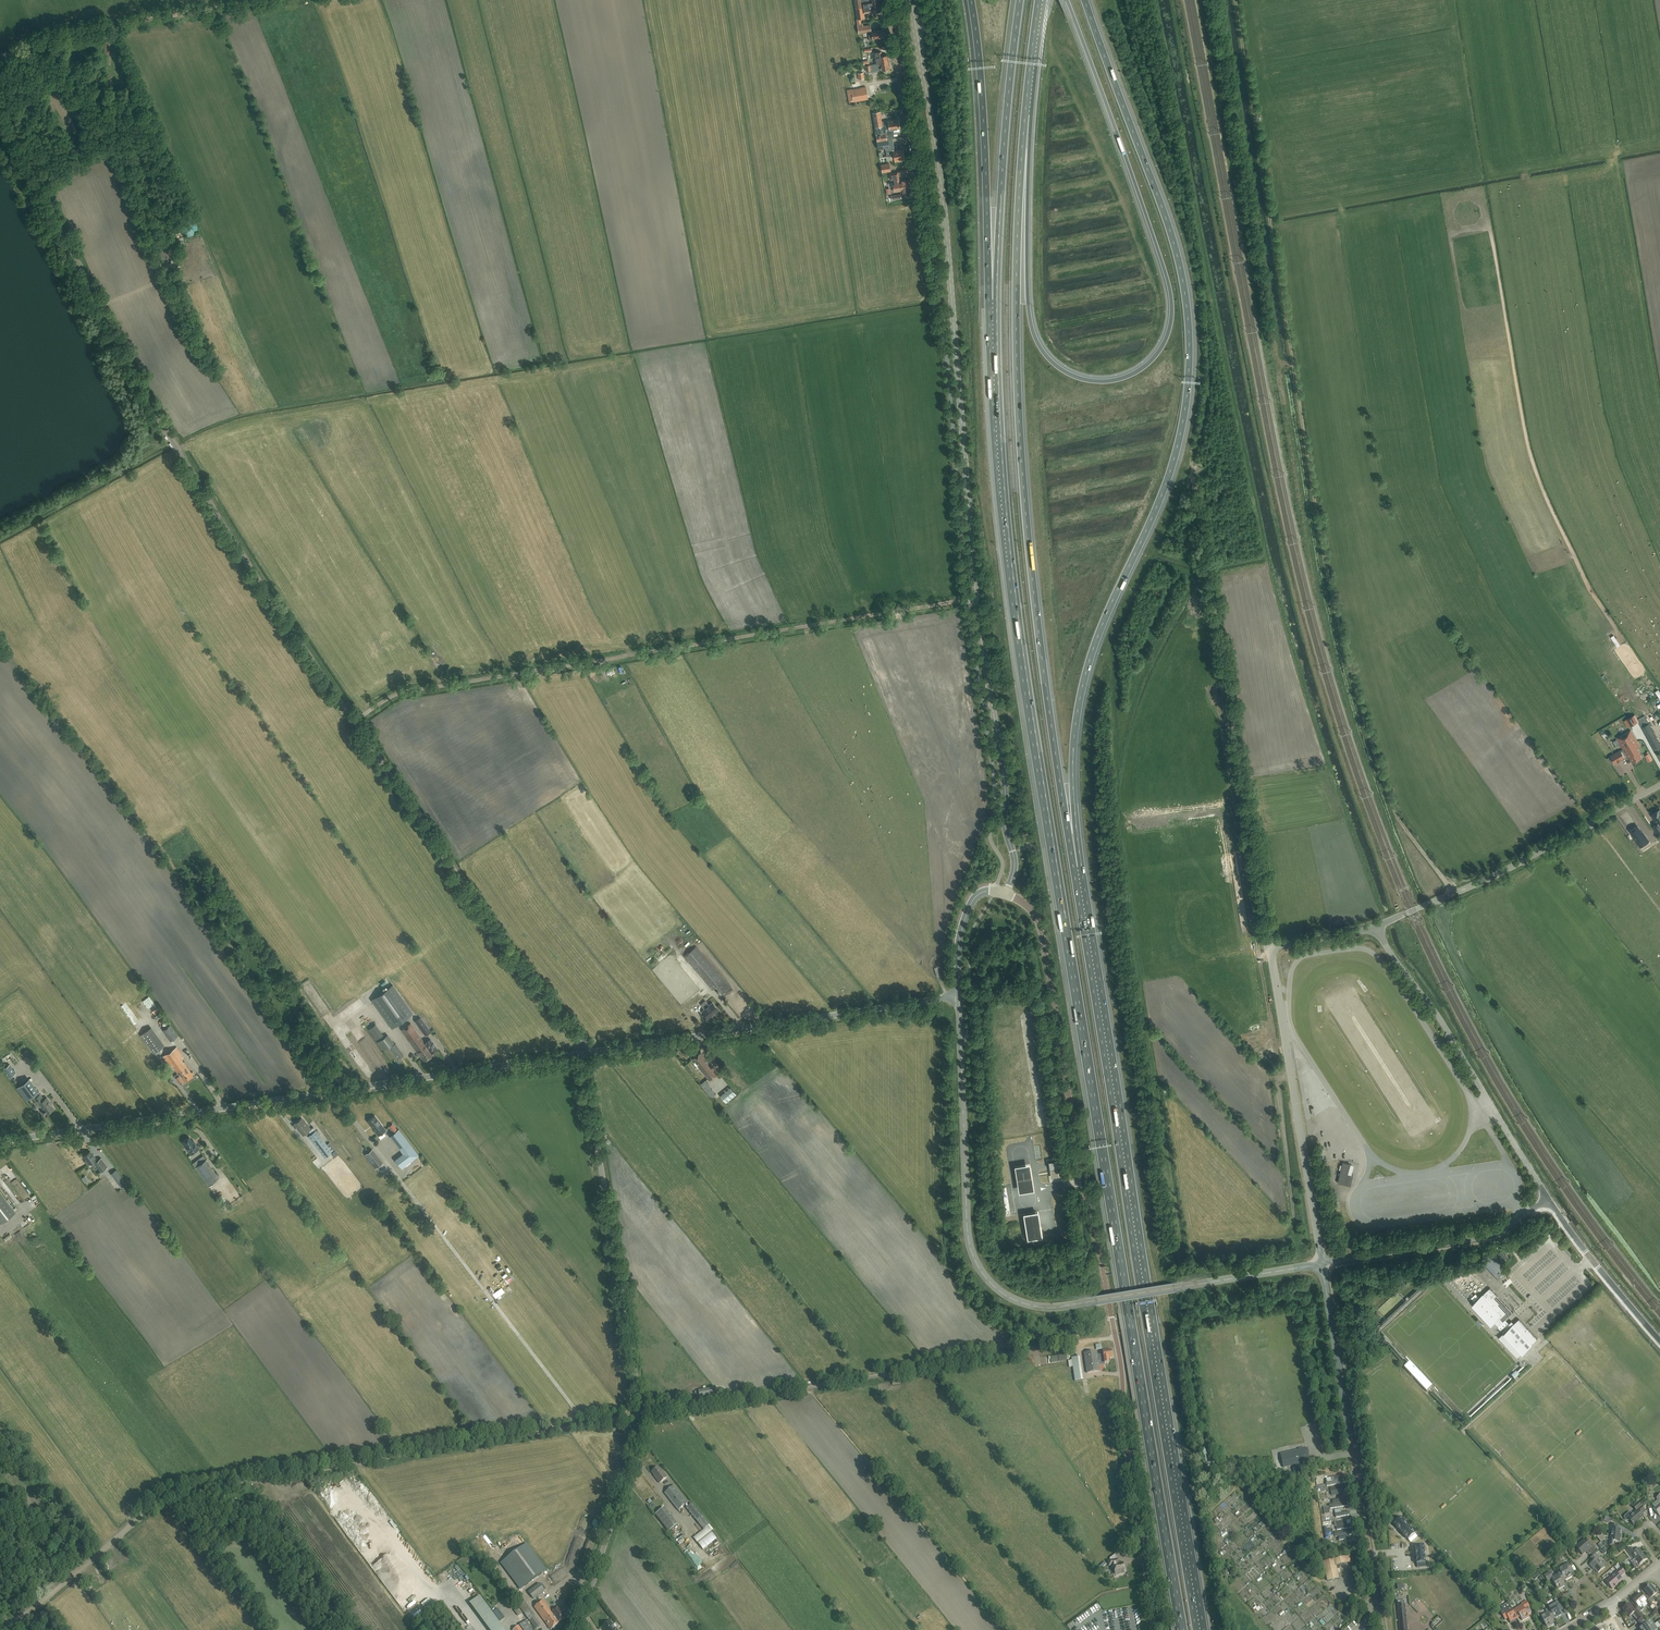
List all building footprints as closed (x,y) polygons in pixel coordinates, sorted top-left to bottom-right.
[(857,24),(862,23),(861,23),(860,19),(865,18),(864,12),(872,11),(872,12),(881,11),(880,4),(862,7),(856,8),(857,19),(856,19),(857,24)] [(881,20),(870,22),(871,31),(883,29),(881,20)] [(862,23),(857,24),(858,33),(868,31),(869,40),(872,40),(872,38),(884,36),(883,30),(871,31),(870,25),(863,26),(862,23)] [(880,56),(880,51),(873,53),(874,58),(879,57),(880,60),(876,61),(877,63),(889,61),(888,58),(889,58),(888,56),(887,54),(880,56)] [(879,63),(870,64),(865,65),(866,70),(871,69),(871,68),(881,66),(881,69),(890,68),(889,67),(890,66),(890,65),(889,64),(889,61),(879,63)] [(849,102),(868,99),(866,87),(847,90),(849,102)] [(875,127),(899,123),(898,119),(881,121),(880,111),(872,112),(874,127),(875,127)] [(888,139),(893,139),(892,129),(899,128),(899,123),(875,127),(874,127),(876,141),(888,139)] [(888,140),(888,139),(876,141),(877,142),(879,157),(904,154),(903,149),(890,151),(888,140)] [(882,173),(891,171),(890,164),(888,164),(881,165),(882,173)] [(893,187),(909,185),(908,180),(899,181),(898,171),(889,173),(890,180),(892,180),(893,187)] [(909,185),(893,187),(894,191),(900,190),(900,193),(909,191),(909,189),(909,185)] [(1636,715),(1628,719),(1630,725),(1638,721),(1638,720),(1636,715)] [(1655,750),(1659,747),(1659,744),(1645,716),(1638,720),(1638,721),(1655,750)] [(1630,730),(1617,738),(1623,749),(1637,742),(1635,738),(1634,738),(1632,735),(1633,735),(1630,730)] [(1639,746),(1637,742),(1623,749),(1628,757),(1629,756),(1633,763),(1641,758),(1637,751),(1639,750),(1637,747),(1639,746)] [(1620,751),(1611,756),(1614,762),(1614,763),(1617,761),(1621,759),(1624,758),(1621,752),(1620,751)] [(1651,815),(1657,823),(1656,823),(1657,824),(1653,827),(1658,835),(1659,833),(1659,810),(1659,809),(1651,815)] [(1637,825),(1630,831),(1634,837),(1633,837),(1640,847),(1647,842),(1645,839),(1647,838),(1644,834),(1643,834),(1641,832),(1637,825)] [(722,993),(730,986),(696,946),(684,957),(712,990),(716,986),(722,993)] [(685,979),(687,978),(696,990),(700,987),(702,991),(704,989),(692,973),(688,976),(686,974),(683,977),(685,979)] [(393,985),(371,1000),(392,1028),(413,1013),(393,985)] [(711,997),(706,990),(699,995),(700,996),(697,998),(701,1003),(711,997)] [(700,1004),(704,1009),(702,1011),(705,1014),(703,1016),(707,1020),(713,1016),(712,1015),(719,1009),(713,1002),(709,1005),(705,1001),(700,1004)] [(425,1035),(431,1031),(421,1017),(415,1021),(425,1035)] [(350,1032),(356,1029),(354,1023),(347,1027),(350,1032)] [(425,1043),(424,1042),(411,1023),(401,1030),(419,1055),(420,1054),(424,1061),(432,1055),(431,1053),(437,1049),(435,1047),(436,1047),(430,1039),(425,1043)] [(170,1041),(178,1036),(170,1025),(163,1030),(170,1041)] [(376,1025),(368,1030),(375,1041),(383,1036),(376,1025)] [(162,1047),(149,1029),(140,1035),(153,1053),(162,1047)] [(384,1050),(392,1044),(386,1036),(378,1042),(384,1050)] [(397,1060),(404,1055),(396,1042),(388,1048),(397,1060)] [(191,1073),(181,1058),(183,1057),(176,1047),(163,1056),(170,1066),(172,1065),(178,1073),(174,1075),(176,1077),(180,1084),(195,1074),(193,1072),(191,1073)] [(706,1059),(701,1052),(693,1058),(698,1065),(698,1066),(709,1080),(718,1073),(707,1058),(706,1059)] [(3,1069),(10,1077),(16,1072),(10,1064),(3,1069)] [(29,1079),(17,1087),(27,1100),(33,1095),(38,1103),(39,1103),(43,1109),(41,1111),(44,1115),(53,1108),(49,1102),(50,1101),(47,1097),(44,1099),(38,1091),(29,1079)] [(711,1087),(705,1080),(700,1084),(706,1090),(711,1087)] [(727,1102),(737,1093),(731,1087),(721,1095),(727,1102)] [(378,1136),(385,1130),(383,1126),(375,1115),(367,1121),(378,1136)] [(304,1121),(301,1118),(294,1123),(295,1123),(293,1125),(295,1128),(297,1127),(299,1129),(298,1129),(303,1135),(310,1129),(304,1120),(304,1121)] [(392,1123),(389,1126),(394,1132),(397,1130),(392,1123)] [(401,1169),(419,1155),(412,1146),(398,1129),(397,1130),(394,1132),(390,1135),(403,1153),(395,1160),(401,1169)] [(326,1144),(325,1143),(315,1130),(308,1136),(324,1158),(331,1153),(334,1156),(338,1153),(335,1149),(335,1150),(330,1142),(326,1144)] [(194,1143),(189,1137),(182,1142),(191,1154),(199,1148),(195,1143),(194,1143)] [(373,1148),(365,1154),(375,1169),(383,1163),(373,1148)] [(97,1161),(90,1151),(83,1156),(89,1164),(93,1162),(94,1163),(97,1161)] [(100,1172),(108,1167),(101,1158),(97,1161),(94,1163),(100,1172)] [(208,1184),(218,1177),(206,1159),(195,1167),(208,1184)] [(1059,1159),(1048,1161),(1050,1171),(1051,1170),(1052,1177),(1061,1175),(1060,1171),(1061,1170),(1059,1159)] [(1348,1174),(1351,1164),(1343,1162),(1338,1183),(1351,1186),(1353,1176),(1348,1174)] [(1030,1165),(1015,1167),(1019,1191),(1034,1189),(1030,1165)] [(121,1187),(127,1183),(120,1174),(117,1169),(111,1173),(121,1187)] [(15,1212),(0,1192),(0,1223),(1,1223),(15,1212)] [(13,1194),(8,1198),(15,1207),(19,1203),(13,1194)] [(1039,1211),(1023,1213),(1023,1214),(1027,1239),(1042,1237),(1042,1236),(1039,1211)] [(28,1226),(20,1230),(22,1234),(30,1231),(28,1226)] [(1499,1262),(1508,1257),(1505,1250),(1495,1255),(1499,1262)] [(1492,1260),(1485,1267),(1497,1280),(1504,1273),(1492,1260)] [(1495,1329),(1513,1313),(1490,1288),(1472,1304),(1495,1329)] [(1517,1358),(1538,1339),(1519,1319),(1514,1323),(1512,1321),(1501,1331),(1503,1333),(1498,1338),(1517,1358)] [(1108,1354),(1112,1353),(1112,1349),(1102,1351),(1103,1354),(1099,1355),(1097,1355),(1097,1351),(1084,1353),(1085,1361),(1086,1361),(1104,1358),(1104,1357),(1108,1356),(1108,1354)] [(1086,1361),(1085,1361),(1087,1373),(1099,1371),(1099,1366),(1105,1365),(1105,1363),(1109,1363),(1109,1358),(1113,1358),(1112,1353),(1108,1354),(1108,1356),(1104,1357),(1104,1358),(1086,1361)] [(1071,1359),(1074,1382),(1082,1381),(1079,1358),(1071,1359)] [(1405,1367),(1403,1369),(1425,1393),(1430,1389),(1407,1365),(1405,1367)] [(700,1398),(718,1395),(714,1388),(698,1390),(700,1398)] [(1310,1461),(1308,1448),(1304,1449),(1304,1448),(1299,1449),(1300,1450),(1281,1454),(1284,1467),(1293,1465),(1295,1473),(1301,1471),(1300,1464),(1310,1461)] [(662,1473),(658,1467),(652,1472),(654,1475),(660,1483),(667,1478),(663,1472),(662,1473)] [(1344,1474),(1326,1477),(1327,1486),(1346,1483),(1344,1474)] [(674,1486),(665,1493),(678,1510),(688,1503),(674,1486)] [(1328,1489),(1329,1498),(1348,1495),(1346,1486),(1328,1489)] [(1230,1502),(1237,1497),(1235,1493),(1227,1499),(1230,1502)] [(1329,1500),(1331,1509),(1350,1506),(1348,1497),(1329,1500)] [(1644,1516),(1642,1514),(1646,1511),(1638,1502),(1633,1506),(1637,1511),(1633,1514),(1632,1512),(1630,1512),(1629,1512),(1625,1516),(1624,1517),(1625,1519),(1626,1521),(1628,1521),(1629,1521),(1630,1520),(1634,1524),(1644,1516)] [(693,1503),(687,1508),(704,1530),(710,1525),(693,1503)] [(655,1514),(669,1531),(678,1525),(664,1507),(655,1514)] [(1331,1511),(1332,1519),(1351,1516),(1350,1508),(1331,1511)] [(1399,1516),(1392,1522),(1411,1543),(1418,1537),(1399,1516)] [(1333,1522),(1334,1531),(1353,1528),(1352,1519),(1333,1522)] [(1618,1525),(1612,1524),(1610,1524),(1609,1528),(1612,1528),(1610,1540),(1609,1545),(1615,1545),(1615,1541),(1620,1541),(1620,1536),(1619,1536),(1620,1529),(1618,1529),(1618,1525)] [(1336,1542),(1355,1539),(1353,1530),(1335,1533),(1336,1542)] [(1600,1543),(1605,1540),(1600,1533),(1596,1536),(1600,1543)] [(1586,1539),(1576,1546),(1583,1554),(1586,1551),(1588,1550),(1591,1553),(1596,1548),(1594,1545),(1592,1547),(1586,1539)] [(501,1563),(521,1589),(546,1570),(526,1544),(501,1563)] [(1417,1544),(1415,1544),(1417,1567),(1426,1566),(1424,1544),(1422,1544),(1422,1547),(1418,1547),(1417,1544)] [(1630,1548),(1630,1547),(1626,1550),(1630,1555),(1632,1554),(1636,1559),(1632,1561),(1636,1567),(1639,1564),(1647,1558),(1639,1548),(1636,1550),(1633,1548),(1632,1548),(1632,1547),(1630,1548)] [(1117,1559),(1116,1558),(1118,1557),(1117,1553),(1111,1557),(1111,1560),(1107,1561),(1108,1566),(1110,1566),(1111,1569),(1114,1568),(1115,1574),(1124,1572),(1122,1563),(1118,1564),(1117,1559)] [(1596,1553),(1593,1556),(1590,1558),(1593,1562),(1590,1564),(1593,1568),(1593,1567),(1598,1573),(1605,1567),(1599,1559),(1601,1558),(1596,1553)] [(1288,1563),(1292,1560),(1287,1554),(1284,1557),(1288,1563)] [(1328,1581),(1339,1579),(1336,1566),(1347,1563),(1345,1557),(1324,1561),(1328,1581)] [(1099,1571),(1107,1564),(1104,1562),(1097,1568),(1099,1571)] [(1559,1568),(1561,1572),(1566,1580),(1572,1576),(1570,1572),(1573,1570),(1568,1562),(1559,1568)] [(1608,1583),(1607,1583),(1609,1586),(1610,1585),(1613,1589),(1617,1585),(1617,1584),(1622,1580),(1620,1577),(1625,1572),(1621,1567),(1620,1567),(1618,1565),(1615,1567),(1617,1570),(1614,1572),(1616,1573),(1606,1581),(1608,1583)] [(1566,1580),(1561,1572),(1553,1577),(1550,1572),(1545,1575),(1548,1581),(1552,1578),(1558,1590),(1565,1586),(1563,1582),(1566,1580)] [(1311,1578),(1305,1582),(1310,1590),(1316,1587),(1311,1578)] [(533,1599),(545,1591),(539,1583),(528,1592),(533,1599)] [(1653,1588),(1651,1586),(1645,1591),(1648,1594),(1646,1596),(1649,1600),(1652,1603),(1655,1601),(1655,1600),(1655,1599),(1655,1598),(1654,1596),(1657,1593),(1658,1592),(1654,1587),(1653,1588)] [(1637,1609),(1640,1612),(1643,1609),(1643,1607),(1642,1605),(1646,1601),(1641,1594),(1634,1601),(1636,1604),(1634,1606),(1637,1609)] [(1550,1610),(1555,1618),(1562,1614),(1559,1611),(1563,1609),(1557,1599),(1555,1600),(1556,1602),(1548,1606),(1549,1608),(1550,1610)] [(552,1612),(543,1600),(534,1607),(550,1629),(559,1623),(558,1622),(554,1617),(555,1616),(552,1612)] [(1513,1610),(1517,1618),(1520,1617),(1522,1620),(1529,1616),(1528,1614),(1532,1612),(1529,1607),(1530,1606),(1526,1600),(1521,1603),(1522,1605),(1513,1610)] [(519,1606),(530,1620),(535,1616),(525,1602),(519,1606)] [(1517,1618),(1513,1610),(1510,1606),(1508,1602),(1501,1606),(1503,1610),(1501,1612),(1505,1620),(1508,1618),(1511,1622),(1517,1618)] [(1405,1604),(1398,1605),(1400,1629),(1407,1629),(1406,1619),(1406,1615),(1405,1604)] [(1640,1612),(1637,1609),(1635,1611),(1629,1604),(1623,1609),(1630,1617),(1632,1615),(1642,1626),(1645,1625),(1648,1623),(1647,1621),(1640,1612)] [(1332,1605),(1322,1612),(1324,1615),(1334,1608),(1332,1605)] [(558,1622),(559,1623),(558,1622),(565,1617),(563,1615),(564,1614),(559,1607),(552,1612),(555,1616),(554,1617),(558,1622)] [(1550,1610),(1549,1608),(1546,1610),(1547,1612),(1541,1616),(1548,1628),(1554,1624),(1552,1620),(1555,1618),(1550,1610)] [(1331,1618),(1336,1612),(1333,1609),(1327,1615),(1331,1618)] [(541,1625),(535,1616),(530,1620),(536,1628),(541,1625)] [(1645,1625),(1642,1626),(1639,1628),(1641,1629),(1656,1629),(1657,1629),(1651,1619),(1647,1621),(1648,1623),(1645,1625)] [(519,1625),(523,1629),(533,1629),(526,1620),(519,1625)] [(610,1621),(602,1627),(604,1629),(617,1629),(616,1628),(615,1628),(610,1621)]
